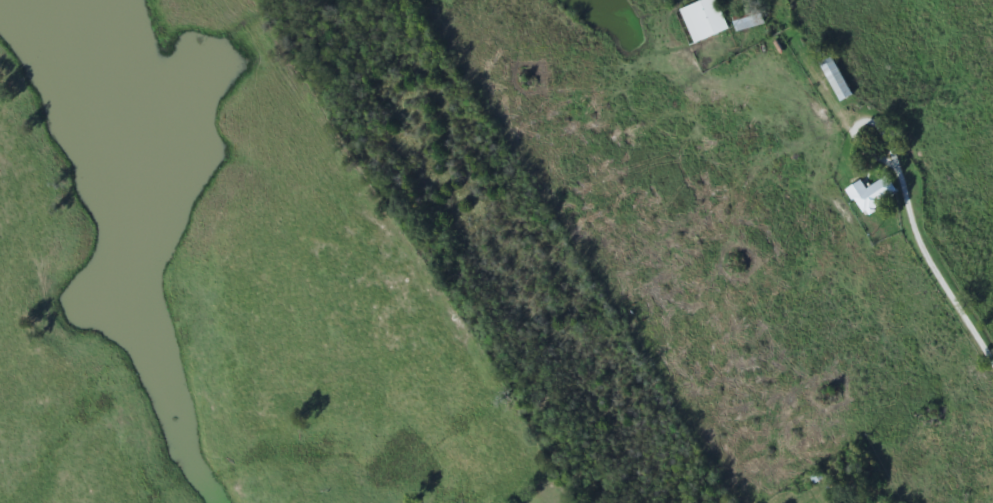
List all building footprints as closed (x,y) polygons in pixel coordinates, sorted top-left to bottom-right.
[(727,31),(714,0),(702,0),(678,10),(693,45),(727,31)] [(896,194),(886,177),(864,190),(859,181),(845,189),(861,215),(896,194)]
